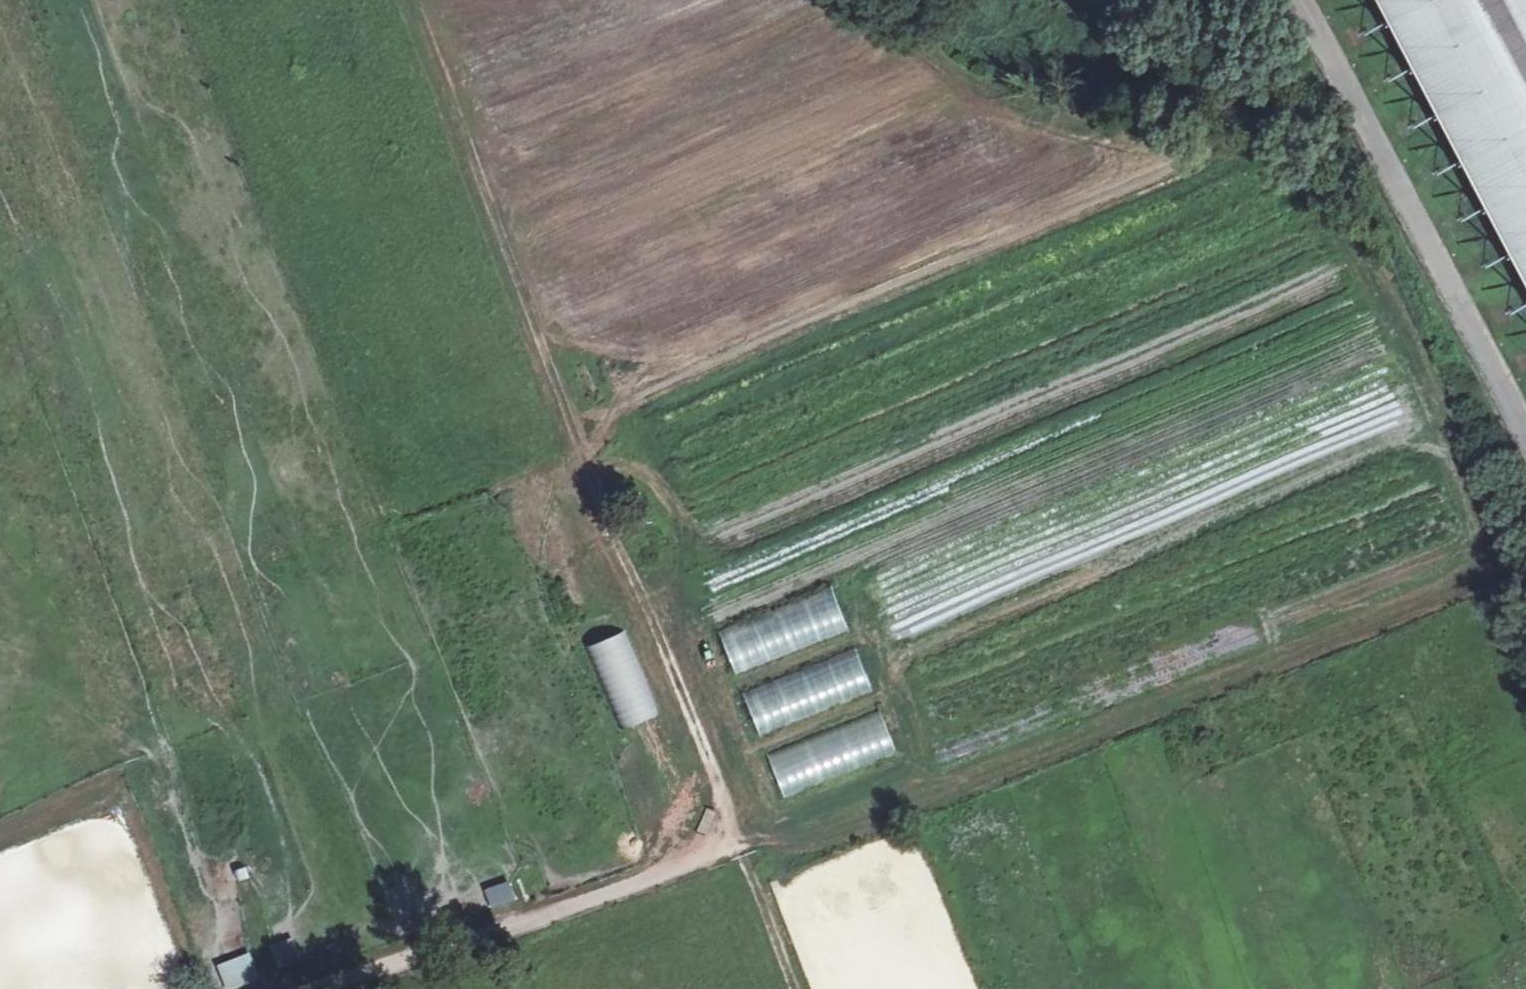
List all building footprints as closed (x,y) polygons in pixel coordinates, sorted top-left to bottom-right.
[(1386,20),(1410,67),(1434,112),(1459,160),(1482,205),(1507,252),(1525,289),(1525,0),(1375,0),(1386,20)] [(830,584),(714,628),(733,677),(849,632),(830,584)] [(856,645),(740,690),(759,738),(875,693),(856,645)] [(879,708),(763,753),(782,802),(898,757),(879,708)] [(270,949),(280,971),(303,961),(294,939),(270,949)] [(225,988),(240,988),(261,983),(253,956),(218,965),(225,988)]
